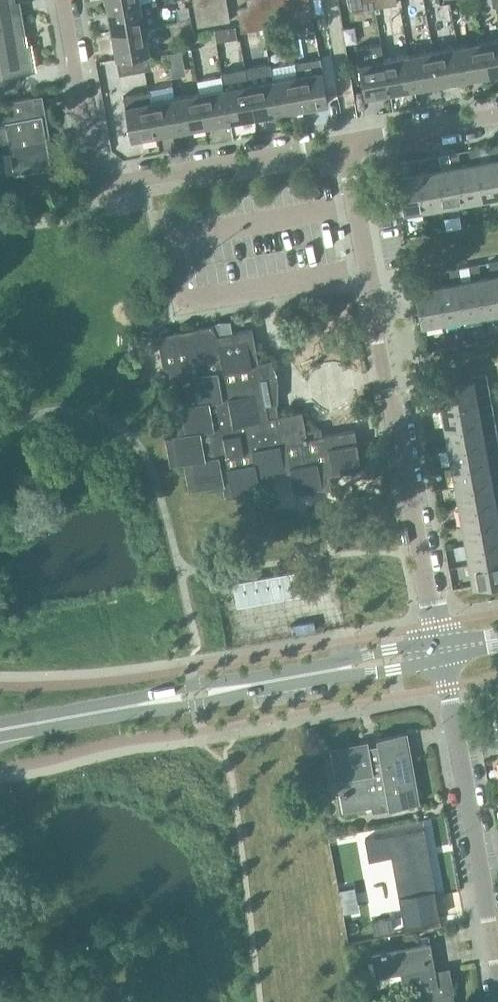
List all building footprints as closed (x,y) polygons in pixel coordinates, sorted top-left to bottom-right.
[(34,69),(30,45),(26,46),(20,11),(21,11),(20,10),(12,12),(11,3),(14,2),(14,0),(0,0),(0,75),(34,69)] [(107,8),(141,2),(141,0),(105,0),(107,8)] [(217,11),(228,9),(226,0),(213,0),(193,4),(195,15),(206,13),(217,11)] [(248,6),(252,29),(263,27),(258,0),(247,0),(248,6)] [(263,27),(274,25),(270,0),(258,0),(263,27)] [(274,25),(285,23),(281,0),(270,0),(274,25)] [(298,0),(286,0),(290,23),(301,20),(298,0)] [(301,20),(312,19),(309,0),(298,0),(301,20)] [(362,0),(350,0),(352,11),(364,9),(362,0)] [(364,9),(375,7),(373,0),(362,0),(364,9)] [(107,8),(111,33),(145,27),(141,2),(107,8)] [(252,29),(248,6),(237,8),(241,31),(252,29)] [(228,9),(217,11),(219,22),(230,20),(228,9)] [(217,11),(206,13),(208,24),(219,22),(217,11)] [(206,13),(195,15),(198,26),(208,24),(206,13)] [(229,25),(213,28),(215,41),(231,38),(229,25)] [(140,53),(149,51),(150,51),(145,27),(111,33),(116,57),(117,57),(140,53)] [(198,31),(201,45),(212,43),(210,29),(198,31)] [(482,40),(488,74),(497,72),(497,37),(482,40)] [(482,40),(457,44),(463,79),(488,74),(482,40)] [(457,44),(433,49),(439,83),(463,79),(457,44)] [(433,49),(408,53),(414,87),(439,83),(433,49)] [(180,50),(167,52),(169,64),(182,62),(180,50)] [(149,51),(140,53),(143,70),(152,68),(149,51)] [(140,53),(117,57),(119,74),(143,70),(140,53)] [(408,53),(383,58),(389,92),(414,87),(408,53)] [(389,92),(383,58),(358,62),(365,96),(389,92)] [(322,69),(297,73),(304,107),(328,103),(322,69)] [(297,73),(273,78),(279,112),(304,107),(297,73)] [(273,78),(248,82),(254,116),(279,112),(273,78)] [(248,82),(224,86),(230,121),(254,116),(248,82)] [(224,86),(199,91),(205,125),(230,121),(224,86)] [(199,91),(174,95),(180,130),(205,125),(199,91)] [(39,95),(0,102),(0,139),(8,137),(15,173),(52,167),(39,95)] [(174,95),(150,100),(156,134),(180,130),(174,95)] [(156,134),(150,100),(125,104),(131,138),(156,134)] [(491,159),(495,158),(497,174),(497,144),(497,143),(488,145),(491,159)] [(471,162),(475,162),(482,198),(497,195),(497,174),(495,158),(491,159),(481,161),(478,147),(469,149),(471,162)] [(449,152),(451,166),(455,165),(462,202),(482,198),(475,162),(471,162),(461,164),(458,150),(449,152)] [(429,156),(432,170),(435,169),(442,205),(462,202),(455,165),(451,166),(441,168),(439,154),(429,156)] [(409,159),(412,173),(416,172),(422,209),(442,205),(435,169),(432,170),(421,171),(419,158),(409,159)] [(416,172),(412,173),(402,175),(399,161),(390,163),(392,178),(396,177),(402,213),(422,209),(416,172)] [(491,275),(495,274),(497,288),(497,259),(489,261),(491,275)] [(472,278),(476,277),(482,314),(497,311),(497,288),(495,274),(491,275),(481,276),(479,263),(469,264),(472,278)] [(449,268),(452,282),(456,281),(462,318),(482,314),(476,277),(472,278),(461,280),(459,266),(449,268)] [(430,271),(432,285),(436,285),(442,321),(462,318),(456,281),(452,282),(442,284),(439,270),(430,271)] [(436,285),(432,285),(422,287),(419,273),(410,275),(412,289),(416,289),(422,325),(442,321),(436,285)] [(171,379),(183,377),(187,403),(174,405),(179,433),(165,435),(170,464),(184,461),(189,488),(223,482),(225,496),(260,489),(258,476),(294,469),(298,492),(334,486),(332,474),(365,468),(358,428),(324,435),(323,426),(305,429),(302,411),(277,415),(274,402),(266,403),(261,377),(273,375),(271,359),(258,361),(252,328),(217,335),(213,326),(212,323),(211,324),(211,326),(158,335),(164,365),(170,370),(171,379)] [(437,385),(441,405),(477,398),(476,395),(474,385),(488,382),(487,373),(473,375),(473,378),(437,385)] [(441,405),(444,425),(481,418),(480,415),(478,404),(492,402),(490,392),(476,395),(477,398),(441,405)] [(444,425),(448,445),(484,438),(483,434),(482,424),(496,421),(494,412),(480,415),(481,418),(444,425)] [(451,465),(488,458),(487,454),(485,444),(497,441),(497,435),(497,432),(483,434),(484,438),(448,445),(451,465)] [(455,485),(491,478),(491,474),(489,464),(497,462),(497,452),(487,454),(488,458),(451,465),(455,485)] [(458,505),(495,498),(494,494),(492,483),(497,482),(497,473),(491,474),(491,478),(455,485),(458,505)] [(462,524),(497,518),(497,514),(497,513),(496,503),(497,503),(497,493),(494,494),(495,498),(458,505),(462,524)] [(466,544),(497,538),(497,518),(462,524),(466,544)] [(469,564),(497,559),(497,538),(466,544),(469,564)] [(469,564),(473,584),(497,579),(497,559),(469,564)] [(238,601),(311,592),(308,568),(236,577),(238,601)] [(343,789),(344,794),(346,794),(347,802),(370,798),(372,811),(420,802),(407,731),(376,737),(378,747),(370,749),(368,740),(330,747),(335,778),(342,777),(344,788),(343,789)] [(439,917),(436,895),(435,895),(427,849),(428,848),(424,827),(423,827),(423,828),(365,838),(369,858),(392,854),(404,923),(439,917)] [(372,920),(374,933),(393,930),(391,917),(372,920)] [(435,970),(430,942),(387,950),(386,948),(381,949),(381,951),(372,952),(376,976),(401,971),(403,984),(409,983),(413,1001),(454,1001),(453,993),(454,992),(449,967),(435,970)]
